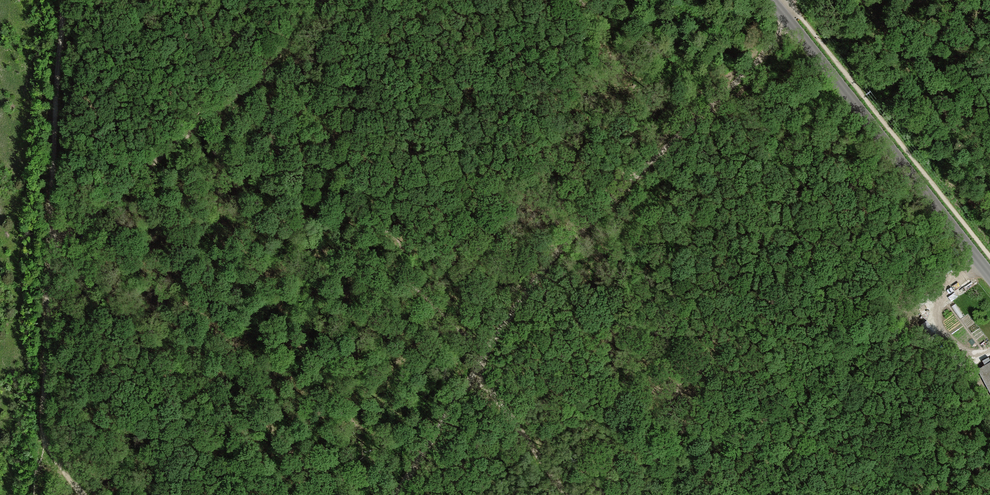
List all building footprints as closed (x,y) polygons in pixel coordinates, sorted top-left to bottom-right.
[(978,369),(989,391),(989,362),(978,369)]
